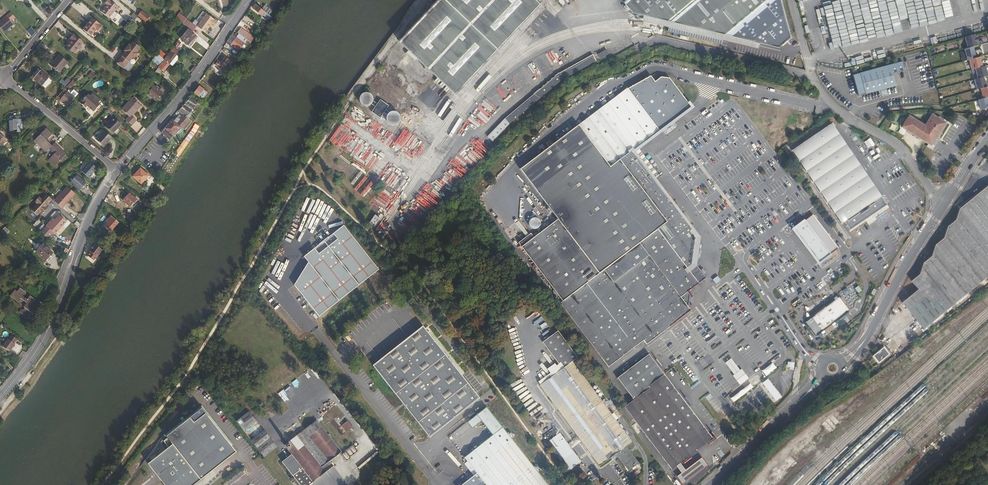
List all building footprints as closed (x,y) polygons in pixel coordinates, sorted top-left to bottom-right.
[(109,17),(118,6),(114,3),(109,0),(107,0),(104,3),(107,5),(101,11),(109,17)] [(408,50),(405,53),(414,62),(418,59),(437,77),(440,80),(442,82),(445,85),(446,86),(449,89),(455,94),(540,4),(540,3),(537,0),(440,0),(400,45),(408,50)] [(623,2),(632,12),(643,15),(759,42),(778,47),(790,37),(780,0),(625,0),(623,2)] [(885,38),(878,0),(869,0),(869,1),(867,2),(866,0),(860,0),(866,29),(856,31),(854,20),(851,20),(852,23),(845,25),(841,4),(834,6),(842,46),(855,44),(853,37),(859,36),(860,42),(868,41),(869,41),(885,38)] [(886,33),(894,33),(894,30),(913,27),(913,29),(920,28),(920,23),(929,22),(929,25),(946,21),(943,6),(951,4),(950,0),(933,0),(937,16),(934,16),(927,18),(923,0),(879,0),(886,33)] [(955,17),(965,15),(966,15),(972,13),(969,0),(952,0),(955,17)] [(265,11),(255,3),(252,7),(262,15),(265,11)] [(545,8),(540,4),(455,94),(460,98),(545,8)] [(142,10),(138,15),(145,22),(150,17),(142,10)] [(9,11),(0,19),(0,27),(3,30),(12,23),(9,19),(13,16),(9,11)] [(205,12),(195,25),(203,31),(207,26),(206,25),(208,22),(209,23),(212,26),(215,21),(212,19),(213,18),(205,12)] [(759,42),(643,15),(642,21),(668,27),(668,28),(668,31),(722,44),(722,41),(723,40),(758,48),(759,42)] [(92,17),(82,29),(90,35),(95,28),(98,30),(102,26),(99,24),(99,23),(92,17)] [(26,30),(31,36),(35,32),(30,26),(26,30)] [(188,29),(181,39),(189,46),(197,36),(188,29)] [(240,29),(237,32),(247,41),(249,42),(251,38),(240,29)] [(247,41),(237,32),(235,35),(236,36),(230,44),(237,51),(245,42),(245,43),(247,41)] [(66,46),(74,53),(82,42),(73,35),(70,38),(71,39),(66,46)] [(974,35),(965,37),(968,48),(973,47),(983,44),(982,40),(978,42),(977,37),(975,38),(974,35)] [(127,42),(117,63),(130,69),(133,63),(130,62),(133,55),(135,56),(141,44),(132,40),(131,43),(127,42)] [(159,50),(156,53),(161,57),(164,59),(169,63),(175,55),(179,51),(173,47),(166,55),(159,50)] [(968,48),(964,49),(967,60),(969,60),(976,58),(973,47),(968,48)] [(606,49),(598,54),(600,59),(609,54),(606,49)] [(504,119),(487,136),(493,142),(510,124),(514,120),(529,108),(543,96),(555,86),(562,80),(570,76),(596,61),(593,54),(560,73),(558,74),(557,74),(555,76),(553,78),(552,78),(551,79),(551,80),(548,82),(546,83),(547,83),(544,86),(544,85),(542,86),(543,87),(540,89),(539,89),(533,94),(534,94),(504,119)] [(50,65),(58,72),(67,62),(59,55),(50,65)] [(169,63),(172,66),(179,58),(175,55),(169,63)] [(228,69),(228,68),(225,66),(230,61),(225,57),(221,62),(222,62),(220,64),(218,62),(216,65),(225,72),(226,72),(228,70),(228,69)] [(976,58),(969,60),(972,70),(975,69),(982,67),(980,57),(976,58)] [(162,72),(169,63),(164,59),(161,62),(157,68),(162,72)] [(853,75),(859,96),(897,86),(894,73),(905,70),(903,62),(853,75)] [(982,67),(975,69),(978,79),(984,77),(987,76),(985,66),(982,67)] [(49,77),(38,68),(30,78),(35,82),(36,80),(42,85),(49,77)] [(650,73),(626,88),(661,130),(694,105),(689,99),(687,100),(670,76),(661,75),(655,79),(650,73)] [(51,79),(49,77),(42,85),(45,87),(51,79)] [(978,79),(974,80),(977,89),(980,88),(986,87),(984,77),(978,79)] [(153,85),(147,93),(155,100),(161,92),(153,85)] [(198,86),(193,93),(201,99),(207,92),(198,86)] [(64,88),(58,96),(60,99),(64,102),(63,103),(67,106),(75,97),(64,88)] [(693,228),(661,187),(652,175),(657,171),(638,148),(661,130),(626,88),(520,169),(558,219),(542,231),(539,227),(540,224),(540,223),(540,221),(540,220),(539,219),(537,218),(536,218),(535,217),(533,217),(532,218),(530,219),(529,221),(529,223),(529,224),(529,226),(530,227),(532,229),(534,229),(535,229),(537,229),(540,232),(534,237),(531,233),(518,243),(544,276),(563,301),(560,303),(608,367),(643,340),(646,344),(655,338),(658,336),(670,326),(695,308),(692,303),(692,299),(694,291),(692,288),(705,278),(694,264),(691,264),(692,258),(699,260),(702,243),(696,241),(696,237),(691,230),(693,228)] [(374,100),(374,98),(374,97),(374,96),(373,94),(372,93),(370,92),(369,91),(367,91),(365,91),(364,91),(359,99),(359,102),(360,104),(362,105),(364,106),(366,106),(368,106),(370,105),(371,105),(372,104),(373,103),(373,102),(374,101),(374,100)] [(93,111),(97,106),(96,105),(98,103),(97,102),(100,99),(92,92),(89,95),(87,94),(80,103),(85,107),(87,105),(93,111)] [(191,96),(178,111),(187,116),(198,101),(191,96)] [(978,100),(981,110),(987,108),(987,101),(987,97),(983,98),(978,100)] [(122,109),(130,117),(141,106),(133,98),(122,109)] [(384,107),(383,107),(385,103),(376,98),(374,102),(374,101),(373,102),(373,103),(372,104),(373,104),(370,110),(378,115),(381,109),(383,110),(383,109),(383,108),(384,108),(384,107)] [(398,114),(398,111),(397,110),(397,108),(396,107),(394,105),(391,105),(389,105),(387,105),(385,107),(384,107),(384,108),(383,108),(383,109),(383,110),(382,111),(382,112),(382,114),(383,116),(384,117),(386,119),(388,120),(389,120),(391,120),(393,120),(393,119),(395,118),(396,117),(397,115),(398,114)] [(134,113),(126,121),(131,127),(139,119),(134,113)] [(903,118),(901,121),(904,123),(901,127),(931,146),(946,123),(932,114),(925,125),(909,115),(906,120),(903,118)] [(171,118),(160,131),(169,139),(177,130),(178,131),(181,128),(182,129),(189,121),(182,115),(178,119),(176,117),(173,120),(171,118)] [(21,128),(21,120),(16,120),(15,119),(18,119),(17,116),(11,116),(12,122),(8,123),(8,130),(11,130),(11,129),(16,129),(16,131),(19,131),(19,128),(21,128)] [(112,116),(104,125),(112,133),(120,124),(112,116)] [(829,125),(878,198),(881,196),(832,123),(829,125)] [(844,221),(849,230),(869,217),(887,205),(881,196),(878,198),(829,125),(792,151),(841,223),(844,221)] [(44,151),(48,148),(51,145),(46,140),(51,134),(45,128),(33,140),(37,144),(44,151)] [(113,138),(105,131),(97,140),(104,147),(113,138)] [(34,146),(37,144),(33,140),(31,138),(29,141),(34,146)] [(54,165),(65,154),(54,142),(51,145),(48,148),(53,153),(47,158),(54,165)] [(89,161),(81,170),(89,178),(93,175),(91,174),(93,172),(95,174),(99,170),(89,161)] [(140,169),(133,177),(142,185),(149,177),(140,169)] [(77,176),(71,181),(79,188),(84,183),(77,176)] [(987,276),(987,185),(960,208),(956,220),(948,227),(944,238),(935,245),(932,256),(923,263),(919,274),(911,281),(918,289),(902,302),(924,329),(987,276)] [(62,207),(75,193),(67,186),(55,200),(62,207)] [(52,198),(46,192),(41,198),(39,195),(35,200),(37,202),(31,209),(37,214),(40,210),(42,212),(47,207),(45,205),(52,198)] [(129,193),(122,200),(129,206),(136,199),(129,193)] [(374,228),(381,218),(374,213),(367,223),(374,228)] [(59,214),(52,222),(51,223),(49,222),(46,225),(57,235),(63,228),(61,226),(66,221),(59,214)] [(837,249),(813,215),(806,220),(805,219),(792,229),(822,269),(839,256),(835,251),(837,249)] [(105,227),(110,232),(118,223),(110,217),(106,222),(107,224),(105,227)] [(100,249),(94,243),(88,249),(88,250),(87,251),(89,252),(86,255),(92,260),(95,256),(94,255),(100,249)] [(52,252),(43,244),(37,251),(46,259),(52,252)] [(113,250),(109,247),(104,252),(107,256),(113,250)] [(21,309),(19,311),(27,317),(31,312),(29,311),(32,307),(30,305),(32,303),(33,304),(36,300),(33,298),(30,295),(27,299),(22,295),(25,291),(20,287),(17,291),(15,289),(10,295),(18,301),(20,297),(26,302),(23,306),(24,307),(22,310),(21,309)] [(842,290),(850,300),(854,297),(847,287),(842,290)] [(805,322),(816,336),(821,332),(822,333),(824,331),(823,331),(832,324),(833,325),(845,316),(844,315),(850,311),(839,297),(805,322)] [(408,337),(402,342),(373,365),(429,437),(479,398),(439,347),(423,327),(422,326),(410,336),(408,337)] [(553,376),(540,385),(544,390),(599,466),(616,454),(619,458),(629,471),(632,468),(633,469),(634,468),(634,467),(639,463),(626,446),(632,442),(572,362),(577,358),(558,331),(542,342),(558,364),(560,363),(564,367),(553,376)] [(8,339),(3,346),(9,351),(15,344),(14,343),(9,340),(8,339)] [(884,347),(873,356),(879,363),(889,354),(884,347)] [(632,398),(664,374),(648,354),(617,378),(632,398)] [(881,366),(883,369),(897,358),(894,356),(881,366)] [(727,364),(725,362),(724,362),(734,374),(739,370),(730,358),(732,360),(727,364)] [(538,382),(540,385),(553,376),(564,367),(560,363),(558,364),(556,366),(555,363),(547,369),(550,373),(538,382)] [(732,375),(739,384),(748,378),(741,369),(739,370),(734,374),(732,375)] [(634,419),(672,469),(713,438),(664,374),(632,398),(633,400),(621,409),(631,421),(634,419)] [(768,379),(762,383),(776,401),(782,397),(768,379)] [(201,479),(199,477),(202,475),(204,477),(236,452),(202,408),(166,436),(170,440),(166,444),(168,447),(148,463),(165,484),(194,484),(201,479)] [(248,411),(236,421),(264,457),(277,447),(248,411)] [(330,461),(341,452),(316,420),(305,429),(300,422),(286,433),(291,440),(284,445),(291,454),(282,462),(300,484),(309,484),(325,473),(321,468),(330,461)] [(342,435),(352,426),(347,421),(337,429),(342,435)] [(502,427),(464,457),(477,473),(462,484),(549,484),(502,427)] [(549,441),(547,443),(562,463),(565,460),(566,462),(563,464),(563,465),(568,471),(581,461),(559,431),(554,435),(555,436),(549,440),(549,441)] [(333,466),(330,461),(321,468),(325,473),(333,466)]
